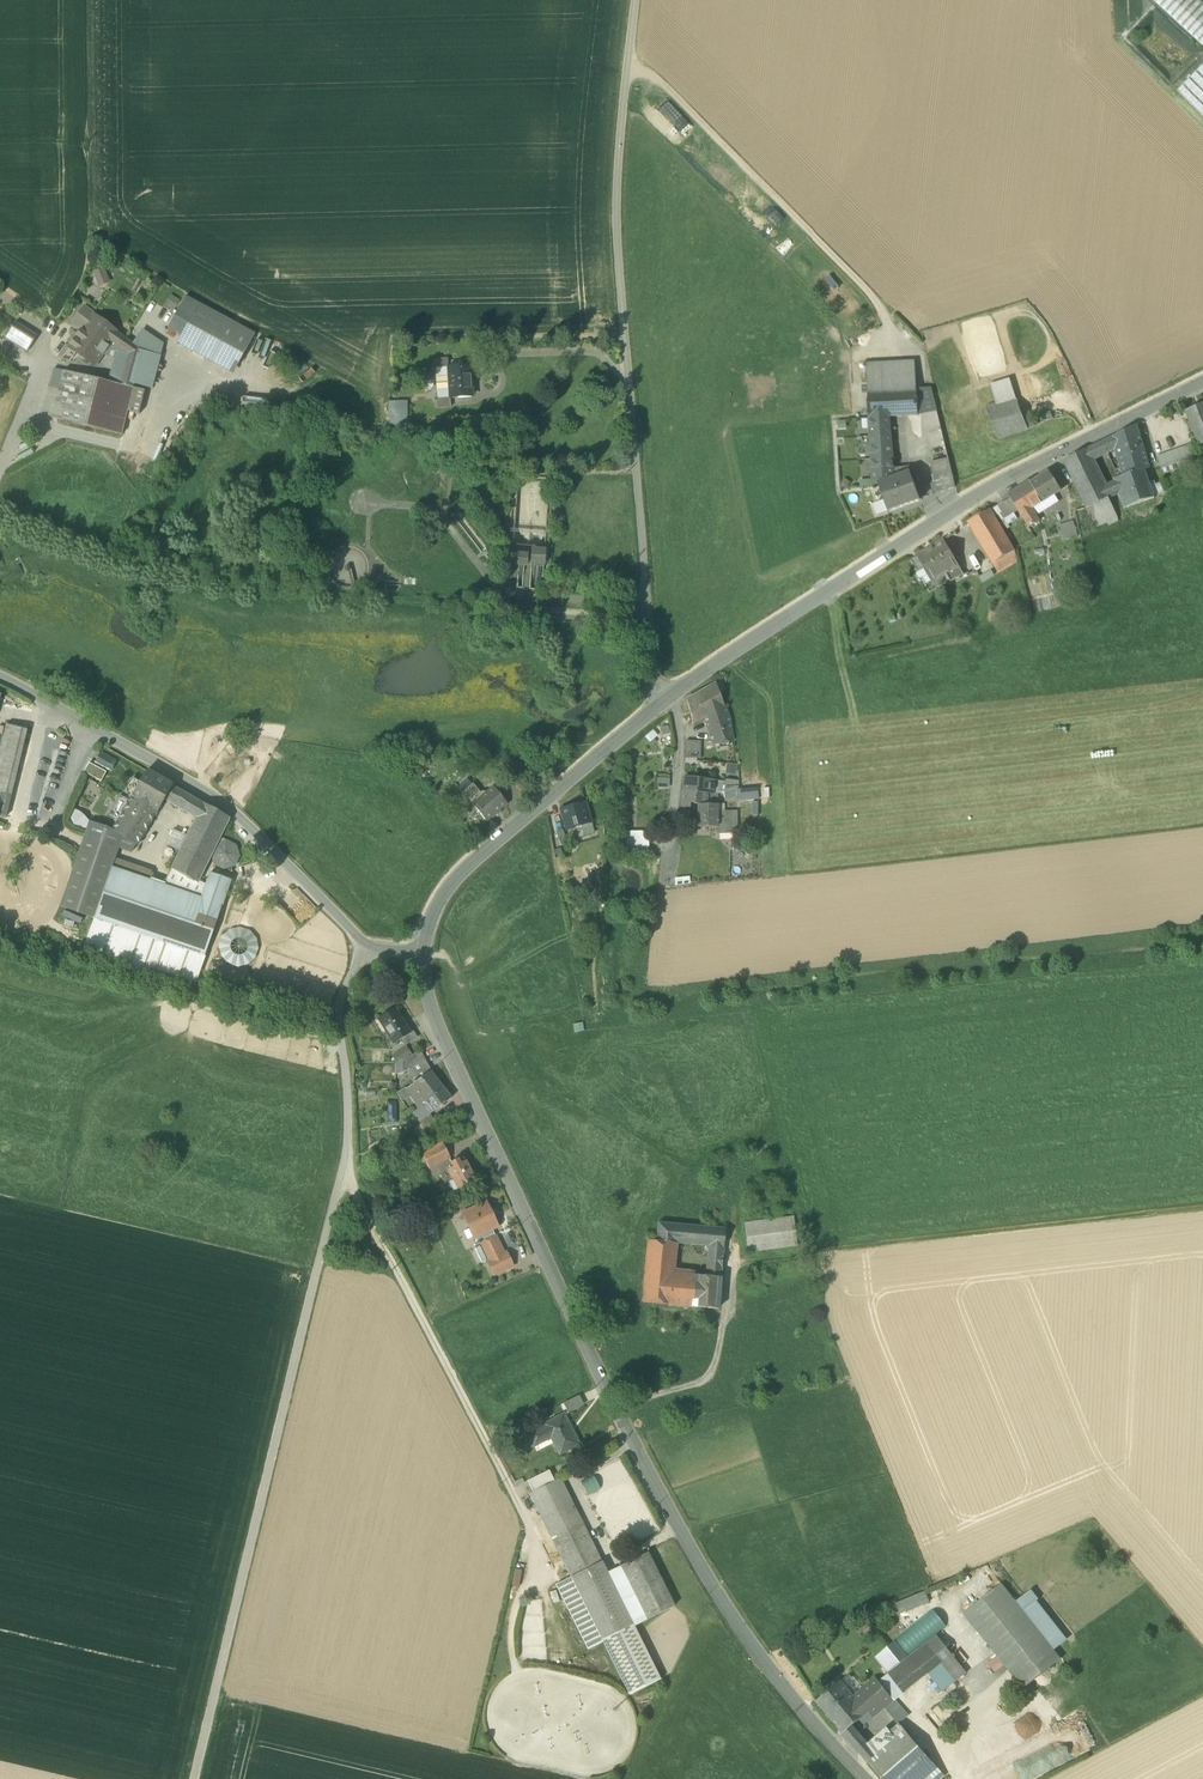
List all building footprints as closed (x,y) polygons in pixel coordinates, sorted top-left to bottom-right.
[(1202,47),(1202,4),(1198,0),(1152,0),(1202,47)] [(1177,93),(1202,119),(1202,66),(1177,93)] [(96,267),(91,282),(104,286),(108,271),(96,267)] [(204,360),(209,351),(226,320),(185,297),(167,329),(181,337),(176,345),(204,360)] [(73,323),(82,330),(93,315),(93,316),(94,315),(84,308),(73,323)] [(126,339),(93,316),(93,315),(82,330),(69,348),(94,366),(100,358),(112,343),(118,347),(117,348),(118,348),(119,347),(124,340),(125,341),(126,339)] [(254,335),(226,320),(209,351),(236,366),(254,335)] [(6,335),(28,351),(36,340),(15,324),(6,335)] [(142,351),(133,386),(145,388),(152,390),(163,345),(142,330),(133,345),(142,351)] [(125,362),(133,345),(126,339),(125,341),(124,340),(119,347),(118,348),(117,348),(118,347),(112,343),(100,358),(113,362),(108,383),(119,385),(125,362)] [(125,362),(119,385),(133,389),(133,386),(142,351),(133,345),(125,362)] [(866,364),(868,393),(917,390),(917,387),(915,361),(866,364)] [(469,366),(448,368),(448,377),(449,390),(450,399),(471,397),(469,366)] [(435,378),(448,377),(448,368),(435,369),(435,378)] [(48,388),(58,391),(63,372),(54,370),(48,388)] [(108,383),(63,372),(58,391),(51,419),(121,436),(127,412),(133,389),(119,385),(108,383)] [(435,378),(436,391),(449,390),(448,377),(435,378)] [(989,389),(995,404),(996,407),(1017,400),(1011,382),(989,389)] [(133,386),(133,389),(127,412),(139,415),(145,388),(133,386)] [(917,390),(918,415),(936,411),(931,387),(917,387),(917,390)] [(450,399),(449,390),(436,391),(437,400),(450,399)] [(918,415),(917,390),(868,393),(869,418),(889,417),(918,416),(918,415)] [(437,400),(437,407),(450,406),(450,399),(437,400)] [(1028,429),(1017,400),(996,407),(995,404),(986,407),(998,439),(1028,429)] [(1199,446),(1202,445),(1202,404),(1186,412),(1199,446)] [(389,420),(406,420),(406,406),(389,406),(389,420)] [(874,487),(878,485),(878,484),(910,472),(910,467),(893,469),(892,449),(889,417),(869,418),(874,487)] [(1117,448),(1125,476),(1144,470),(1149,468),(1137,426),(1101,443),(1106,454),(1117,448)] [(1094,459),(1106,454),(1101,443),(1088,449),(1094,459)] [(1157,456),(1162,469),(1194,458),(1189,445),(1157,456)] [(1063,461),(1086,508),(1087,509),(1108,498),(1111,497),(1106,487),(1106,486),(1094,459),(1088,449),(1063,461)] [(934,478),(952,474),(948,458),(930,463),(934,478)] [(463,467),(439,464),(438,473),(461,476),(463,467)] [(1149,484),(1144,470),(1125,476),(1113,480),(1124,509),(1154,498),(1154,497),(1149,484)] [(920,500),(910,472),(878,484),(878,485),(888,512),(920,500)] [(1049,472),(1031,484),(1043,502),(1061,491),(1049,472)] [(934,478),(938,494),(955,488),(952,474),(934,478)] [(1032,509),(1043,502),(1031,484),(1030,482),(1008,496),(1010,499),(1018,511),(1029,528),(1040,521),(1032,509)] [(1149,484),(1154,497),(1161,494),(1165,493),(1163,489),(1162,484),(1157,486),(1155,482),(1149,484)] [(1108,498),(1087,509),(1096,528),(1107,523),(1109,527),(1120,521),(1108,498)] [(1004,503),(1011,515),(1018,511),(1010,499),(1004,503)] [(991,511),(1003,532),(1010,527),(1005,519),(1011,515),(1004,503),(991,511)] [(968,523),(993,565),(1005,557),(1015,551),(1003,532),(991,511),(990,510),(968,523)] [(1058,527),(1063,541),(1078,536),(1073,522),(1058,527)] [(949,549),(955,545),(950,537),(943,539),(949,549)] [(916,555),(917,556),(924,568),(932,582),(946,574),(959,566),(949,549),(943,539),(916,555)] [(530,564),(544,564),(545,550),(531,550),(530,564)] [(1005,557),(1010,565),(1018,560),(1016,554),(1015,551),(1005,557)] [(526,565),(527,555),(517,554),(517,565),(526,565)] [(918,571),(924,568),(917,556),(911,559),(918,571)] [(1010,565),(1005,557),(993,565),(998,573),(1010,565)] [(946,574),(951,582),(964,575),(959,566),(946,574)] [(978,576),(981,582),(993,575),(989,569),(978,576)] [(608,627),(609,607),(594,606),(593,626),(608,627)] [(693,725),(704,718),(724,707),(715,684),(716,684),(715,684),(686,700),(686,701),(693,725)] [(724,707),(704,718),(713,746),(732,742),(729,720),(724,707)] [(0,751),(0,816),(6,817),(10,800),(27,730),(6,725),(0,751)] [(685,759),(700,759),(701,742),(685,741),(685,759)] [(115,762),(101,754),(96,762),(111,770),(115,762)] [(79,790),(86,774),(80,771),(73,788),(79,790)] [(146,771),(132,797),(157,811),(158,811),(164,800),(172,786),(146,771)] [(684,777),(682,791),(713,795),(721,793),(723,782),(714,781),(684,777)] [(656,779),(656,790),(669,790),(670,779),(656,779)] [(462,792),(486,821),(506,804),(493,788),(486,794),(485,793),(482,792),(481,793),(473,784),(462,792)] [(164,800),(187,813),(195,799),(172,786),(164,800)] [(736,790),(723,792),(724,796),(724,799),(737,797),(736,790)] [(698,828),(717,828),(717,811),(717,805),(712,805),(712,798),(713,795),(682,791),(680,808),(690,808),(690,804),(698,805),(698,828)] [(109,815),(118,820),(129,801),(120,795),(109,815)] [(157,811),(132,797),(129,801),(118,820),(112,830),(112,831),(136,844),(137,845),(157,811)] [(187,813),(196,818),(203,804),(195,799),(187,813)] [(566,829),(581,825),(590,822),(585,803),(560,810),(566,829)] [(197,883),(211,855),(217,845),(229,819),(203,804),(196,818),(171,869),(197,883)] [(68,820),(82,827),(87,816),(73,809),(68,820)] [(717,811),(717,828),(723,827),(730,827),(730,811),(717,811)] [(89,821),(84,836),(117,848),(131,853),(136,844),(112,831),(112,830),(108,828),(89,821)] [(593,833),(590,822),(581,825),(584,835),(593,833)] [(556,832),(560,846),(567,843),(563,830),(556,832)] [(60,907),(94,918),(112,867),(111,867),(113,860),(117,848),(84,836),(60,907)] [(225,842),(217,845),(211,855),(215,864),(215,865),(223,868),(224,869),(233,866),(234,865),(238,857),(238,856),(235,847),(235,846),(227,842),(225,842)] [(621,854),(642,854),(642,843),(621,843),(621,854)] [(154,874),(113,860),(111,867),(112,867),(151,881),(154,874)] [(151,881),(112,867),(94,918),(205,956),(231,880),(210,873),(205,887),(201,898),(163,885),(151,881)] [(171,869),(163,885),(201,898),(205,887),(197,883),(171,869)] [(674,885),(688,883),(687,876),(673,878),(674,885)] [(205,956),(94,918),(83,952),(148,975),(150,968),(195,983),(205,956)] [(254,964),(252,927),(219,929),(220,965),(254,964)] [(379,1019),(394,1043),(401,1038),(409,1033),(408,1032),(400,1019),(401,1019),(395,1009),(379,1019)] [(401,1038),(405,1045),(417,1038),(412,1030),(408,1032),(409,1033),(401,1038)] [(397,1053),(401,1059),(410,1053),(406,1047),(397,1053)] [(415,1077),(418,1080),(430,1071),(431,1072),(431,1071),(420,1051),(404,1059),(409,1068),(414,1078),(415,1077)] [(396,1063),(395,1075),(409,1068),(404,1059),(396,1063)] [(409,1111),(417,1106),(434,1093),(435,1094),(443,1088),(444,1088),(431,1072),(430,1071),(418,1080),(415,1083),(414,1082),(413,1082),(414,1083),(406,1089),(405,1089),(410,1096),(402,1102),(409,1111)] [(397,1094),(402,1102),(410,1096),(405,1089),(406,1089),(406,1088),(397,1094)] [(451,1098),(443,1088),(435,1094),(434,1093),(417,1106),(419,1109),(425,1118),(429,1115),(451,1098)] [(421,1124),(425,1130),(435,1123),(429,1115),(425,1118),(419,1109),(413,1113),(421,1124)] [(413,1130),(417,1135),(425,1130),(421,1124),(413,1130)] [(377,1144),(382,1153),(394,1146),(389,1138),(377,1144)] [(422,1153),(429,1169),(450,1158),(442,1143),(422,1153)] [(466,1161),(459,1165),(453,1168),(448,1170),(453,1180),(448,1183),(454,1193),(476,1181),(466,1161)] [(715,1172),(719,1183),(737,1176),(733,1165),(715,1172)] [(462,1213),(474,1238),(492,1229),(499,1226),(487,1202),(462,1213)] [(744,1224),(747,1252),(795,1246),(791,1218),(744,1224)] [(675,1243),(708,1246),(723,1248),(725,1229),(658,1223),(656,1241),(675,1243)] [(492,1229),(474,1238),(476,1243),(478,1242),(479,1243),(480,1243),(495,1236),(492,1229)] [(489,1261),(504,1254),(495,1236),(480,1243),(489,1261)] [(643,1303),(669,1305),(673,1274),(675,1243),(656,1241),(648,1241),(643,1303)] [(479,1243),(478,1242),(476,1243),(475,1244),(476,1246),(475,1247),(474,1249),(481,1263),(483,1264),(487,1262),(489,1261),(480,1243),(479,1243)] [(708,1246),(707,1256),(723,1257),(723,1248),(708,1246)] [(487,1262),(493,1275),(513,1266),(507,1253),(504,1254),(489,1261),(487,1262)] [(722,1267),(723,1257),(707,1256),(706,1265),(722,1267)] [(706,1265),(705,1277),(721,1278),(722,1267),(706,1265)] [(694,1276),(673,1274),(669,1305),(692,1307),(694,1276)] [(718,1309),(721,1278),(705,1277),(694,1276),(692,1307),(718,1309)] [(564,1404),(568,1412),(583,1405),(578,1397),(564,1404)] [(550,1435),(559,1454),(578,1445),(563,1415),(544,1425),(545,1426),(528,1434),(533,1444),(550,1435)] [(527,1481),(533,1492),(554,1482),(549,1471),(527,1481)] [(595,1565),(602,1561),(560,1479),(554,1482),(595,1565)] [(529,1494),(571,1577),(595,1565),(554,1482),(533,1492),(529,1494)] [(647,1553),(607,1573),(634,1626),(674,1606),(647,1553)] [(634,1626),(607,1573),(602,1561),(595,1565),(571,1577),(603,1642),(634,1626)] [(588,1649),(603,1642),(571,1577),(555,1585),(588,1649)] [(1061,1659),(1054,1650),(1016,1603),(1002,1584),(964,1614),(1023,1689),(1061,1659)] [(896,1604),(900,1615),(904,1613),(905,1613),(930,1603),(926,1592),(896,1604)] [(1028,1594),(1016,1603),(1054,1650),(1065,1641),(1028,1594)] [(660,1680),(634,1626),(603,1642),(629,1695),(660,1680)] [(937,1636),(927,1643),(957,1680),(967,1673),(937,1636)] [(893,1643),(900,1651),(906,1646),(899,1638),(893,1643)] [(885,1669),(888,1672),(905,1657),(900,1651),(893,1643),(889,1646),(876,1657),(885,1669)] [(943,1692),(957,1680),(927,1643),(917,1651),(931,1670),(927,1673),(943,1692)] [(931,1670),(917,1651),(909,1657),(905,1657),(888,1672),(888,1674),(903,1693),(927,1673),(931,1670)] [(849,1674),(840,1681),(846,1688),(855,1681),(849,1674)] [(903,1693),(888,1674),(879,1682),(894,1700),(903,1693)] [(853,1696),(846,1688),(840,1681),(816,1701),(842,1733),(852,1726),(868,1712),(873,1718),(884,1708),(894,1700),(879,1682),(875,1677),(861,1689),(853,1696)] [(861,1689),(855,1681),(846,1688),(853,1696),(861,1689)] [(884,1708),(897,1723),(906,1716),(894,1700),(884,1708)] [(842,1733),(851,1743),(860,1735),(852,1726),(842,1733)] [(857,1750),(868,1762),(895,1738),(888,1730),(869,1746),(866,1742),(857,1750)] [(895,1738),(868,1762),(882,1778),(940,1778),(944,1776),(905,1730),(895,1738)] [(851,1743),(857,1750),(866,1742),(860,1735),(851,1743)]
